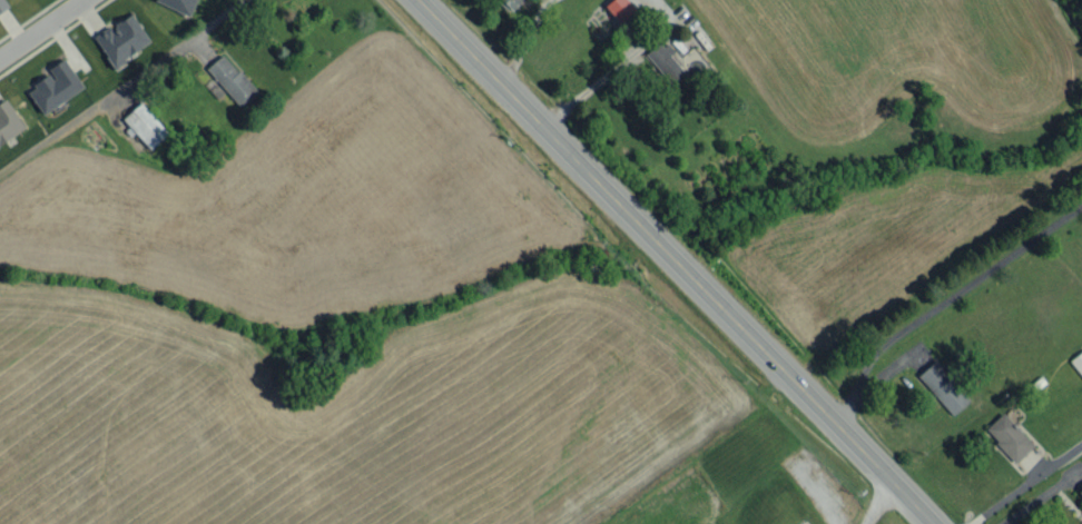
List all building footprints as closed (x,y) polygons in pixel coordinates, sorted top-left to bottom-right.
[(190,15),(196,0),(155,0),(154,2),(190,15)] [(522,0),(497,0),(510,12),(522,0)] [(628,0),(609,0),(605,3),(616,21),(634,11),(628,0)] [(114,67),(150,41),(129,12),(93,38),(114,67)] [(671,52),(660,39),(645,52),(672,86),(686,74),(669,53),(671,52)] [(241,107),(258,92),(222,53),(205,69),(241,107)] [(48,68),(51,73),(27,89),(42,114),(83,88),(64,58),(48,68)] [(6,98),(0,102),(0,145),(26,127),(6,98)] [(1081,376),(1081,350),(1069,360),(1081,376)] [(970,398),(934,360),(917,376),(953,414),(970,398)] [(984,429),(1014,462),(1033,444),(1002,412),(984,429)]
